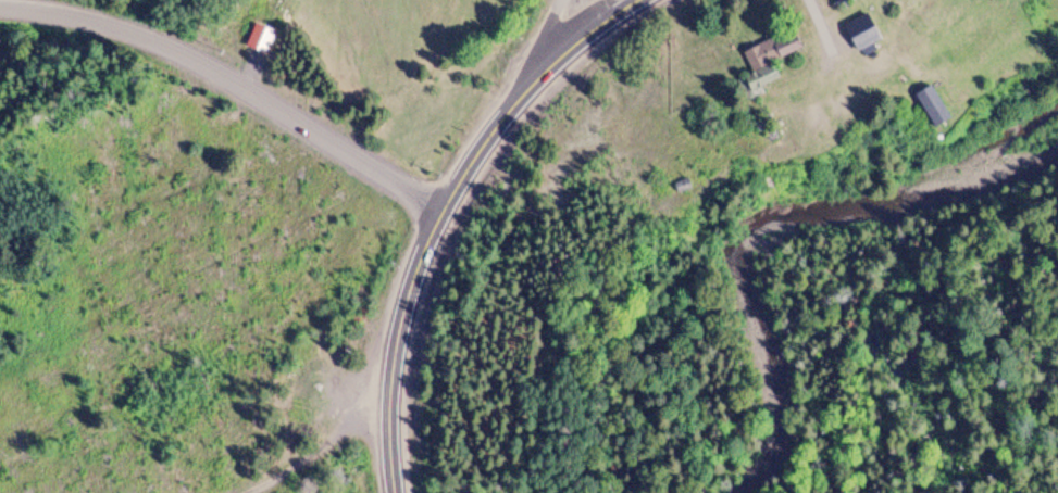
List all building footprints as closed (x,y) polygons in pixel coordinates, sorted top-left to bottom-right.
[(858,51),(880,42),(869,16),(847,26),(858,51)] [(744,54),(754,73),(804,48),(794,29),(744,54)] [(779,78),(775,70),(757,80),(761,88),(779,78)] [(915,95),(934,127),(950,117),(931,85),(915,95)]
